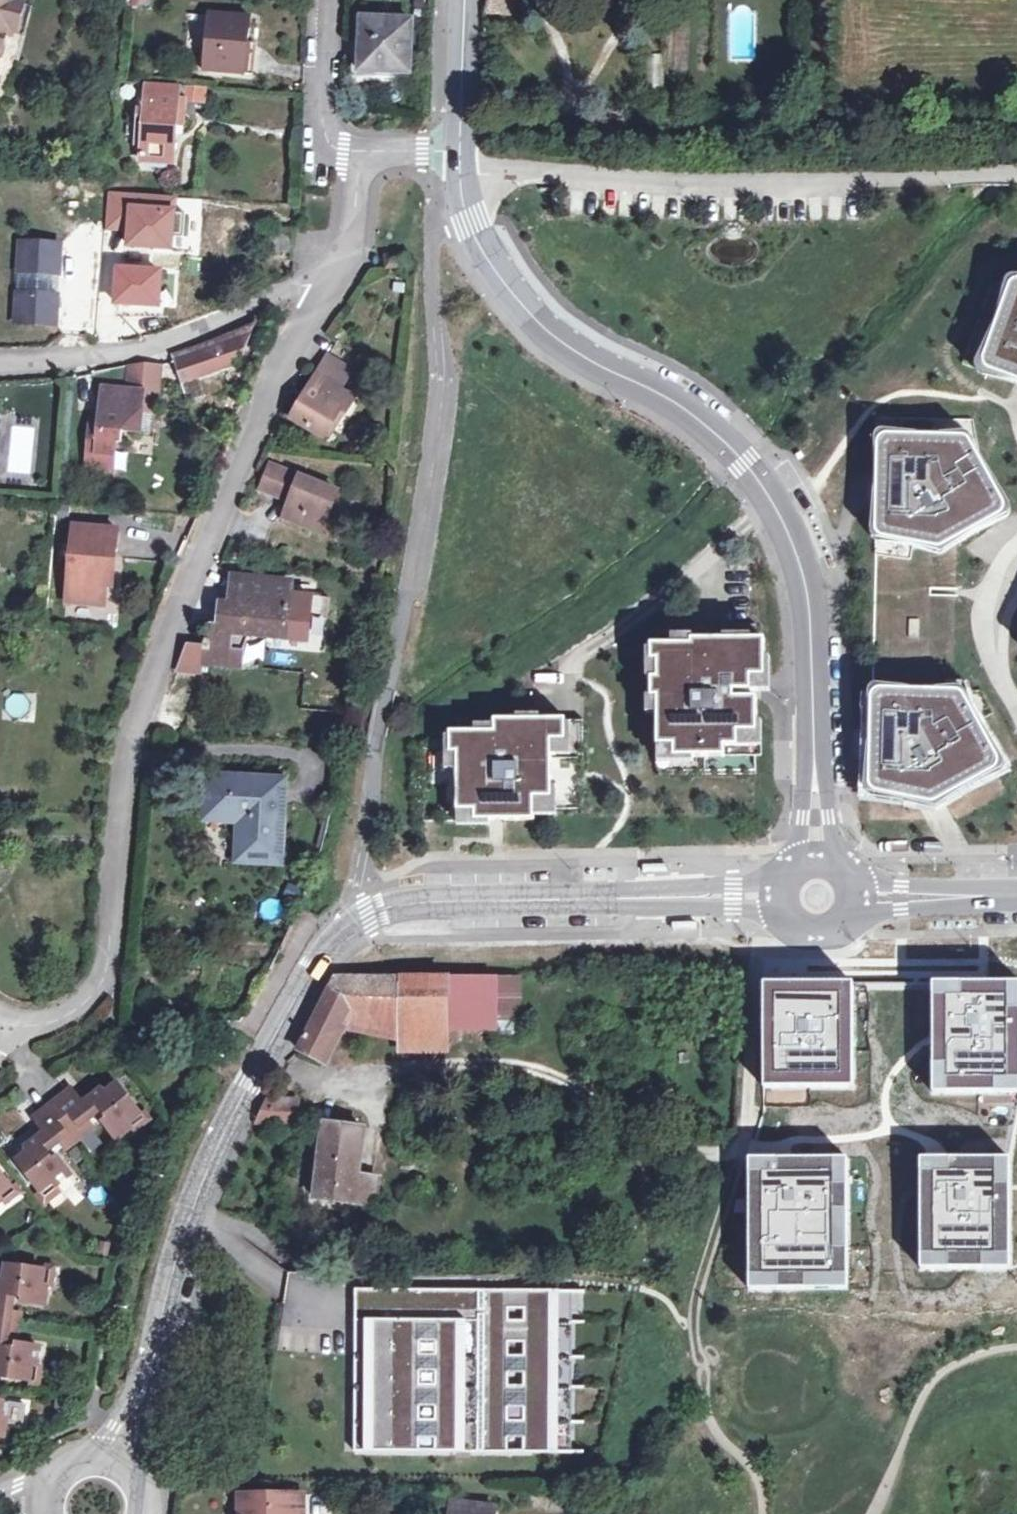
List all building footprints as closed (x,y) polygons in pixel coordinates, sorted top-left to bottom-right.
[(10,30),(18,32),(25,5),(6,0),(0,0),(0,68),(10,30)] [(485,11),(503,13),(514,14),(515,0),(486,0),(485,11)] [(205,70),(250,74),(253,45),(248,44),(250,18),(210,15),(205,70)] [(359,71),(407,74),(411,22),(361,19),(359,71)] [(663,98),(665,57),(646,56),(645,98),(663,98)] [(172,162),(177,100),(178,88),(146,85),(144,116),(138,116),(135,145),(141,145),(140,159),(172,162)] [(155,226),(160,226),(162,209),(133,206),(132,218),(126,217),(124,222),(121,252),(131,263),(143,264),(152,252),(155,226)] [(174,228),(160,226),(155,226),(152,252),(171,254),(174,228)] [(61,246),(21,244),(19,283),(58,286),(61,246)] [(58,286),(19,283),(16,323),(56,325),(58,286)] [(1010,288),(984,357),(997,362),(993,374),(1016,382),(1016,291),(1010,288)] [(231,341),(192,355),(200,379),(240,365),(231,341)] [(291,418),(324,437),(339,411),(345,414),(354,399),(341,391),(354,369),(329,354),(291,418)] [(140,413),(152,414),(159,415),(161,384),(143,382),(142,395),(103,391),(99,420),(98,430),(91,429),(87,469),(114,472),(117,445),(122,446),(123,433),(138,434),(140,413)] [(150,435),(152,414),(140,413),(138,434),(150,435)] [(92,419),(91,429),(98,430),(99,420),(92,419)] [(890,451),(878,450),(876,490),(875,528),(890,531),(888,541),(922,547),(944,536),(949,546),(993,522),(988,513),(1004,505),(974,450),(963,450),(963,438),(890,437),(890,451)] [(284,518),(302,525),(308,514),(324,521),(336,492),(271,464),(260,489),(283,498),(287,488),(294,491),(284,518)] [(308,514),(302,525),(319,532),(324,521),(308,514)] [(117,530),(74,526),(67,604),(105,607),(108,569),(114,570),(117,530)] [(201,664),(227,667),(229,652),(242,654),(249,637),(307,642),(311,597),(290,595),(291,582),(233,577),(230,605),(221,604),(219,617),(223,618),(222,628),(212,627),(203,648),(187,647),(177,672),(200,674),(201,664)] [(43,602),(31,601),(30,613),(42,615),(43,602)] [(657,699),(658,746),(674,746),(674,758),(725,758),(725,748),(757,748),(757,699),(733,699),(733,693),(750,692),(751,692),(751,678),(765,678),(765,641),(756,641),(756,626),(724,626),(724,632),(711,632),(658,632),(658,646),(651,646),(651,662),(657,662),(657,679),(652,679),(652,698),(657,699)] [(229,652),(227,667),(241,668),(242,654),(229,652)] [(884,705),(871,705),(870,744),(869,793),(915,801),(926,796),(937,790),(943,800),(1002,767),(968,705),(957,705),(957,693),(884,691),(884,705)] [(5,696),(7,720),(30,717),(28,694),(5,696)] [(471,723),(470,812),(486,812),(486,822),(497,822),(546,822),(546,800),(563,800),(563,776),(563,743),(577,743),(577,722),(567,722),(507,722),(471,723)] [(201,819),(237,822),(235,861),(279,864),(283,781),(205,776),(201,819)] [(448,976),(398,976),(332,977),(309,1027),(298,1050),(321,1063),(338,1028),(397,1040),(397,1032),(449,1032),(448,976)] [(521,976),(493,976),(493,1034),(521,1034),(521,976)] [(854,983),(762,984),(763,1091),(855,1090),(854,983)] [(932,985),(932,1038),(933,1092),(1016,1091),(1016,984),(932,985)] [(449,1032),(397,1032),(397,1040),(396,1055),(449,1055),(449,1032)] [(102,1090),(95,1095),(102,1103),(97,1108),(101,1112),(103,1114),(99,1117),(117,1140),(131,1129),(128,1125),(141,1115),(117,1085),(106,1094),(102,1090)] [(34,1119),(45,1133),(52,1142),(55,1139),(58,1144),(65,1152),(94,1129),(88,1121),(84,1117),(88,1113),(83,1105),(72,1090),(67,1094),(39,1117),(34,1119)] [(102,1103),(95,1095),(83,1105),(88,1113),(84,1117),(88,1121),(101,1112),(97,1108),(102,1103)] [(256,1121),(293,1123),(297,1099),(267,1098),(256,1121)] [(145,1112),(141,1115),(128,1125),(131,1129),(134,1133),(152,1119),(145,1112)] [(352,1204),(356,1176),(362,1129),(323,1124),(313,1199),(352,1204)] [(45,1133),(33,1143),(39,1151),(43,1149),(47,1153),(58,1144),(55,1139),(52,1142),(45,1133)] [(52,1183),(56,1187),(71,1176),(53,1153),(49,1156),(47,1153),(43,1149),(39,1151),(33,1143),(26,1148),(29,1152),(18,1162),(41,1191),(52,1183)] [(940,1161),(918,1161),(919,1268),(1011,1268),(1010,1160),(940,1161)] [(848,1161),(749,1161),(749,1290),(848,1290),(848,1161)] [(3,1202),(0,1198),(13,1188),(0,1172),(0,1205),(3,1202)] [(356,1176),(352,1204),(372,1206),(376,1179),(356,1176)] [(58,1192),(56,1187),(52,1183),(41,1191),(37,1195),(42,1203),(58,1192)] [(16,1186),(13,1188),(0,1198),(3,1202),(6,1206),(22,1193),(16,1186)] [(49,1287),(45,1287),(46,1271),(8,1266),(6,1282),(0,1281),(0,1290),(9,1291),(8,1296),(14,1297),(18,1297),(17,1303),(46,1306),(49,1287)] [(45,1287),(49,1287),(54,1288),(56,1267),(47,1266),(46,1271),(45,1287)] [(14,1297),(8,1296),(9,1291),(0,1290),(0,1306),(7,1307),(6,1312),(12,1313),(14,1297)] [(586,1292),(357,1290),(356,1452),(456,1451),(585,1453),(585,1452),(573,1451),(573,1423),(585,1423),(585,1421),(573,1421),(573,1388),(586,1388),(585,1387),(573,1386),(574,1359),(586,1358),(586,1357),(574,1356),(574,1324),(586,1324),(586,1322),(574,1321),(574,1294),(586,1293),(586,1292)] [(9,1334),(19,1335),(21,1324),(22,1314),(12,1313),(6,1312),(7,1307),(0,1306),(0,1338),(2,1338),(2,1333),(9,1334)] [(0,1349),(8,1350),(9,1334),(2,1333),(2,1338),(0,1338),(0,1351),(0,1349)] [(31,1383),(32,1366),(37,1366),(40,1348),(11,1345),(10,1350),(8,1350),(0,1349),(0,1351),(0,1378),(31,1383)] [(32,1366),(31,1383),(30,1387),(38,1388),(41,1367),(37,1366),(32,1366)] [(4,1398),(3,1403),(2,1417),(13,1417),(15,1399),(4,1398)] [(241,1495),(241,1513),(304,1513),(304,1495),(241,1495)] [(453,1503),(451,1513),(496,1513),(497,1509),(453,1503)]
